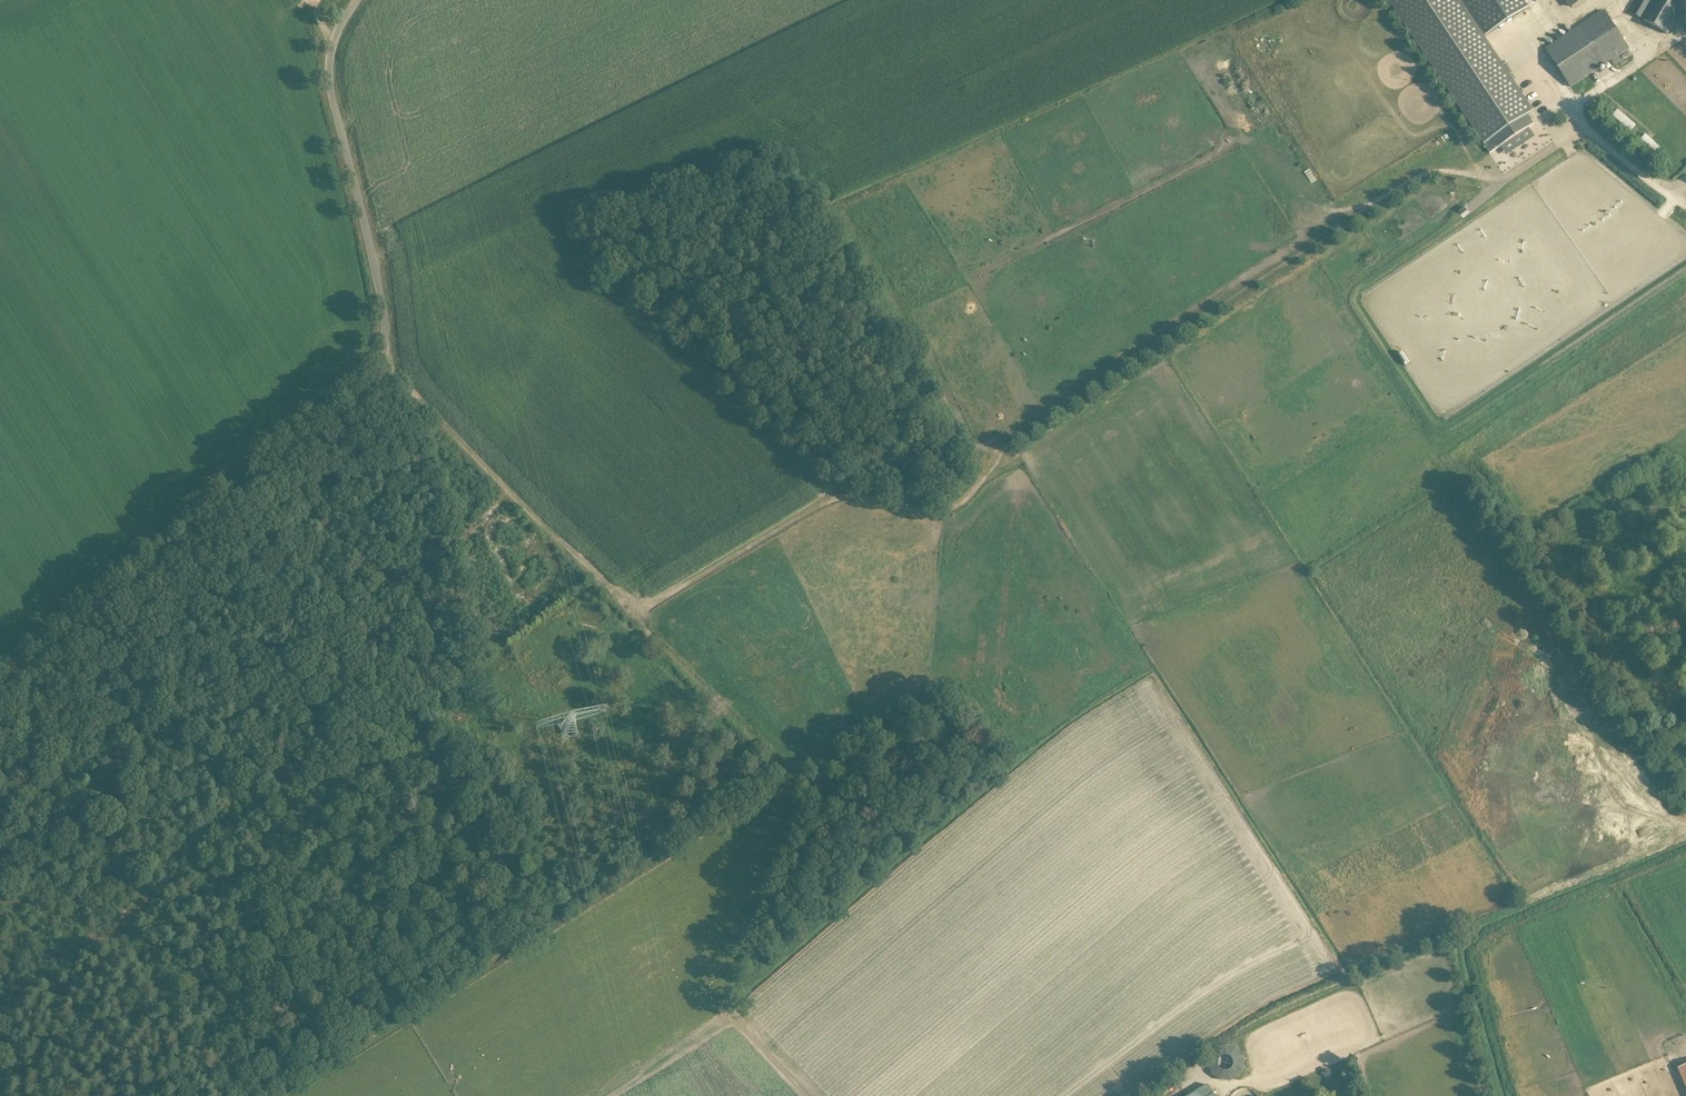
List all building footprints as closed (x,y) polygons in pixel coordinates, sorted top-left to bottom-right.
[(1529,8),(1524,0),(1388,0),(1404,24),(1447,89),(1484,145),(1490,154),(1495,150),(1534,125),(1528,115),(1534,112),(1485,37),(1529,8)] [(1680,13),(1685,3),(1685,0),(1638,0),(1630,13),(1668,34),(1680,13)] [(1571,87),(1610,61),(1614,67),(1622,61),(1618,55),(1629,49),(1604,11),(1546,50),(1571,87)] [(1628,132),(1635,125),(1616,109),(1610,116),(1628,132)] [(1243,1071),(1233,1045),(1203,1056),(1213,1082),(1243,1071)] [(1678,1068),(1685,1087),(1685,1064),(1678,1068)] [(1209,1085),(1190,1095),(1216,1095),(1209,1085)]
